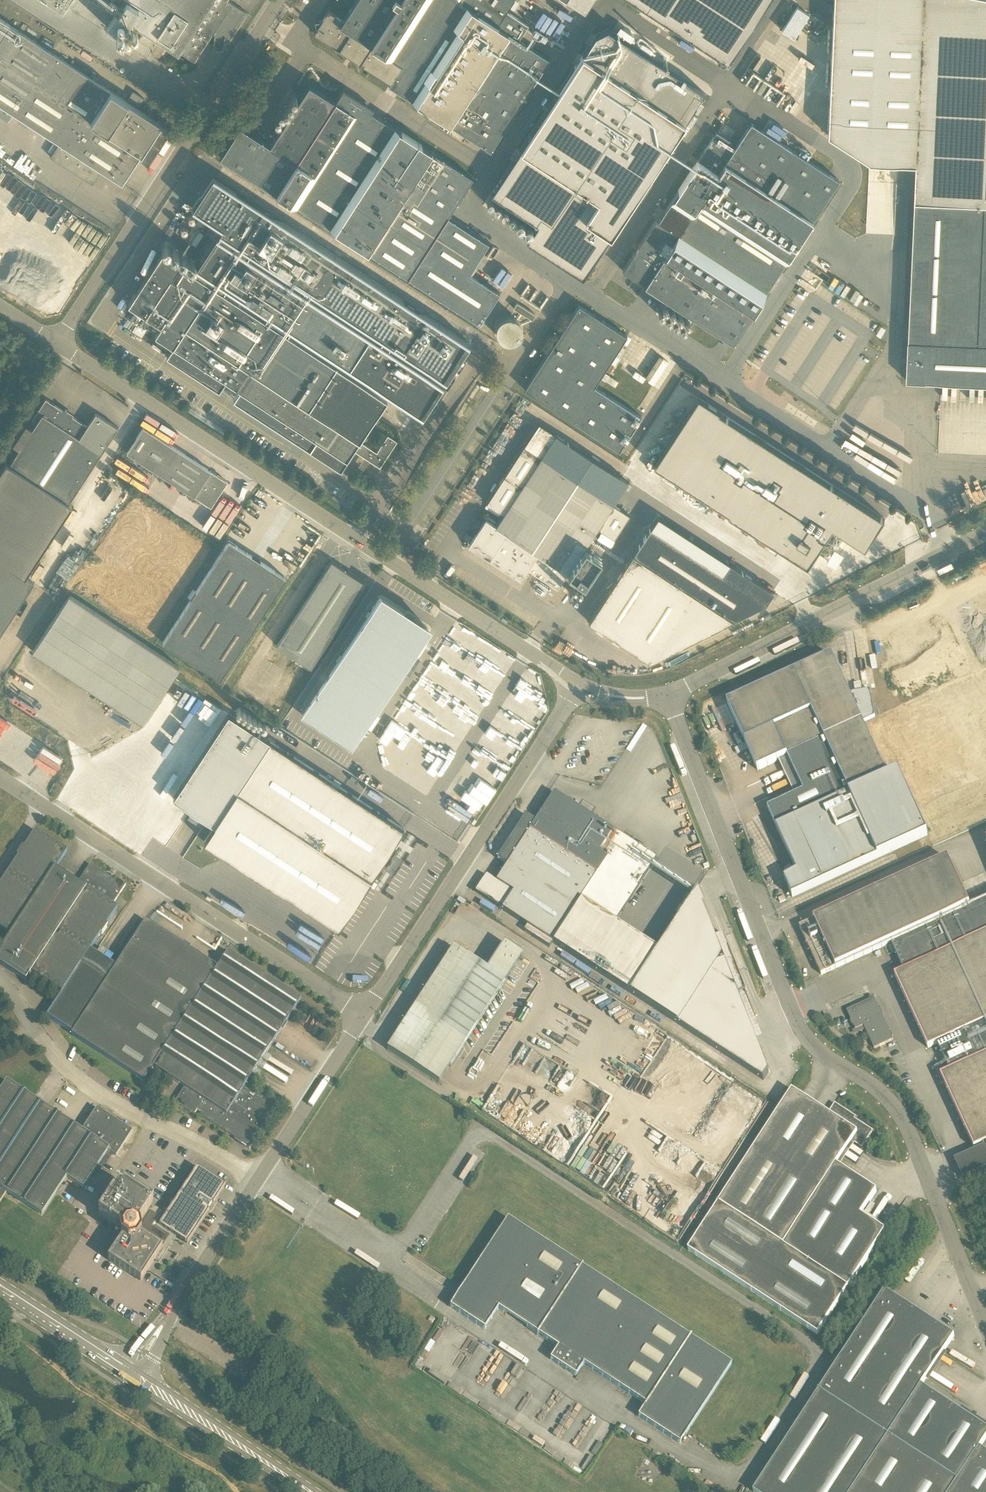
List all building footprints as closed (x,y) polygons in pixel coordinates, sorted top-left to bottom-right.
[(63,12),(71,0),(45,0),(63,12)] [(153,48),(157,41),(176,52),(178,54),(179,52),(195,62),(213,34),(214,35),(213,45),(219,49),(224,47),(225,42),(229,43),(248,13),(228,0),(94,0),(115,13),(106,27),(115,32),(123,18),(143,31),(138,39),(140,40),(134,48),(147,57),(153,48)] [(344,20),(328,10),(323,19),(319,20),(320,24),(318,27),(316,28),(316,30),(314,33),(389,81),(391,82),(389,85),(491,151),(549,59),(519,40),(528,25),(507,12),(515,0),(356,0),(344,20)] [(585,13),(594,0),(565,0),(585,13)] [(729,65),(772,0),(630,0),(729,65)] [(915,200),(909,340),(907,381),(985,384),(985,0),(834,0),(827,144),(868,170),(916,172),(915,200)] [(791,3),(777,23),(783,26),(796,6),(791,3)] [(797,7),(782,31),(793,38),(809,14),(797,7)] [(156,132),(162,123),(10,25),(0,19),(0,114),(9,120),(13,113),(59,143),(50,157),(92,184),(101,171),(122,184),(156,132)] [(621,219),(704,92),(602,25),(508,169),(491,194),(539,224),(528,241),(583,278),(595,260),(613,232),(621,219),(622,220),(621,219)] [(488,243),(448,217),(473,178),(372,113),(375,109),(343,89),(335,101),(309,84),(270,145),(240,126),(220,157),(479,324),(499,293),(469,273),(488,243)] [(144,98),(133,91),(128,100),(138,107),(144,98)] [(170,129),(162,123),(156,132),(164,138),(169,129),(170,129)] [(622,271),(686,312),(733,343),(839,180),(751,123),(731,153),(726,150),(732,142),(717,132),(659,221),(656,219),(622,271)] [(56,305),(99,239),(0,175),(0,268),(56,305)] [(162,251),(128,303),(161,325),(155,334),(173,346),(167,355),(219,389),(225,380),(240,390),(234,399),(310,448),(341,469),(347,459),(353,450),(364,457),(369,460),(379,467),(396,440),(388,435),(377,452),(359,441),(387,398),(355,377),(357,373),(422,416),(442,384),(470,343),(214,176),(192,208),(222,227),(216,236),(193,271),(162,251)] [(179,209),(172,204),(170,207),(177,212),(179,209)] [(177,213),(171,223),(175,226),(181,215),(177,213)] [(171,252),(171,253),(171,254),(171,255),(172,256),(173,257),(174,257),(175,257),(176,257),(177,257),(178,256),(179,255),(179,254),(179,253),(179,252),(178,251),(178,250),(177,250),(176,249),(175,249),(173,249),(172,250),(172,251),(171,252)] [(179,258),(179,259),(179,260),(180,261),(180,262),(181,262),(182,263),(183,263),(184,263),(185,263),(186,262),(187,262),(187,261),(187,260),(188,258),(187,257),(186,256),(185,255),(184,255),(183,255),(182,255),(181,255),(180,256),(179,258)] [(188,263),(188,265),(188,266),(189,267),(190,268),(191,268),(192,269),(193,269),(194,268),(195,267),(196,266),(196,265),(196,264),(196,263),(195,262),(194,261),(193,260),(192,260),(190,261),(189,261),(189,262),(188,263)] [(513,308),(532,320),(536,315),(517,303),(513,308)] [(641,417),(594,386),(627,336),(579,305),(524,390),(619,451),(641,417)] [(618,381),(609,374),(605,380),(615,386),(618,381)] [(698,397),(654,466),(664,472),(679,482),(770,541),(780,548),(809,566),(834,528),(866,549),(886,519),(698,397)] [(34,564),(72,506),(69,504),(118,428),(96,413),(87,426),(66,412),(67,410),(66,409),(64,411),(46,399),(32,420),(37,423),(9,465),(6,463),(0,472),(0,542),(34,564)] [(17,449),(31,427),(25,423),(11,445),(17,449)] [(228,482),(217,475),(144,427),(127,453),(211,507),(228,482)] [(486,519),(470,544),(522,578),(528,569),(558,589),(568,573),(584,584),(601,558),(585,547),(598,527),(614,538),(630,514),(524,446),(487,503),(503,514),(496,526),(486,519)] [(3,459),(9,461),(12,455),(5,452),(3,459)] [(765,601),(724,575),(650,527),(589,622),(650,662),(765,601)] [(229,541),(163,642),(220,679),(286,578),(229,541)] [(34,583),(26,577),(34,564),(0,542),(0,636),(34,583)] [(332,561),(276,645),(311,668),(366,583),(332,561)] [(731,564),(724,575),(765,601),(773,591),(731,564)] [(70,595),(33,651),(131,715),(104,756),(116,764),(179,667),(70,595)] [(303,716),(351,747),(428,628),(380,598),(303,716)] [(453,620),(379,746),(383,748),(386,748),(386,767),(390,767),(406,777),(408,777),(410,773),(418,777),(418,776),(424,776),(439,785),(503,674),(503,682),(515,661),(515,656),(453,620)] [(727,703),(758,770),(779,761),(788,757),(804,792),(795,796),(769,808),(768,808),(777,828),(797,873),(795,874),(789,877),(785,880),(793,897),(928,835),(985,808),(985,670),(877,720),(876,720),(874,717),(875,717),(871,690),(863,692),(856,693),(850,694),(832,655),(832,656),(809,666),(727,703)] [(10,678),(18,681),(21,669),(13,667),(10,678)] [(229,714),(174,799),(191,810),(197,814),(200,816),(206,820),(215,826),(270,741),(229,714)] [(697,889),(657,950),(615,922),(656,860),(613,831),(554,793),(541,813),(536,810),(531,819),(526,815),(498,858),(507,865),(496,882),(513,893),(502,909),(629,992),(764,1080),(769,1072),(697,889)] [(67,877),(56,870),(67,852),(36,831),(24,849),(23,848),(18,856),(19,856),(0,885),(0,929),(1,929),(11,936),(6,944),(0,953),(0,964),(26,981),(31,973),(62,993),(63,993),(92,951),(90,950),(101,934),(102,935),(107,927),(106,926),(118,908),(113,905),(126,885),(117,879),(116,881),(90,864),(78,884),(67,877)] [(970,907),(948,859),(800,927),(822,975),(892,943),(904,971),(895,975),(929,1048),(938,1044),(947,1063),(943,1065),(942,1063),(936,1066),(941,1075),(974,1148),(984,1143),(985,1149),(985,900),(970,907)] [(238,1142),(250,1150),(276,1109),(243,1088),(300,1000),(228,953),(219,968),(218,967),(217,967),(146,921),(116,967),(92,951),(63,993),(62,993),(46,1016),(73,1033),(72,1035),(144,1082),(154,1067),(185,1087),(175,1102),(194,1115),(197,1110),(203,1114),(202,1116),(239,1140),(238,1142)] [(439,1083),(523,955),(505,943),(487,970),(454,948),(387,1050),(439,1083)] [(870,1000),(847,1011),(851,1020),(851,1022),(852,1025),(854,1026),(856,1030),(861,1027),(862,1031),(866,1030),(874,1049),(894,1040),(893,1038),(893,1036),(892,1033),(890,1032),(874,996),(870,998),(870,1000)] [(60,1118),(61,1117),(7,1082),(0,1092),(0,1202),(7,1192),(10,1194),(60,1118)] [(793,1091),(689,1251),(818,1335),(885,1231),(861,1216),(877,1192),(837,1165),(852,1141),(855,1143),(854,1144),(862,1149),(873,1131),(851,1117),(852,1115),(849,1113),(847,1111),(847,1112),(841,1108),(841,1107),(839,1106),(835,1104),(834,1106),(829,1114),(793,1091)] [(60,1118),(10,1194),(42,1215),(67,1178),(83,1189),(94,1173),(108,1151),(112,1154),(116,1157),(133,1132),(124,1126),(122,1125),(116,1121),(114,1120),(98,1109),(97,1108),(82,1131),(74,1126),(67,1121),(61,1117),(60,1118)] [(141,1283),(156,1260),(159,1263),(176,1237),(188,1245),(226,1186),(197,1167),(167,1214),(152,1205),(153,1204),(120,1182),(99,1214),(120,1228),(119,1229),(120,1238),(121,1239),(107,1260),(141,1283)] [(508,1218),(450,1307),(485,1329),(499,1308),(558,1347),(550,1359),(576,1376),(584,1364),(646,1404),(638,1416),(680,1444),(731,1364),(691,1338),(691,1337),(690,1336),(690,1337),(582,1267),(583,1266),(582,1265),(581,1266),(508,1218)] [(895,1297),(885,1291),(754,1491),(985,1491),(985,1452),(980,1448),(985,1439),(985,1428),(922,1386),(955,1336),(895,1297)]
